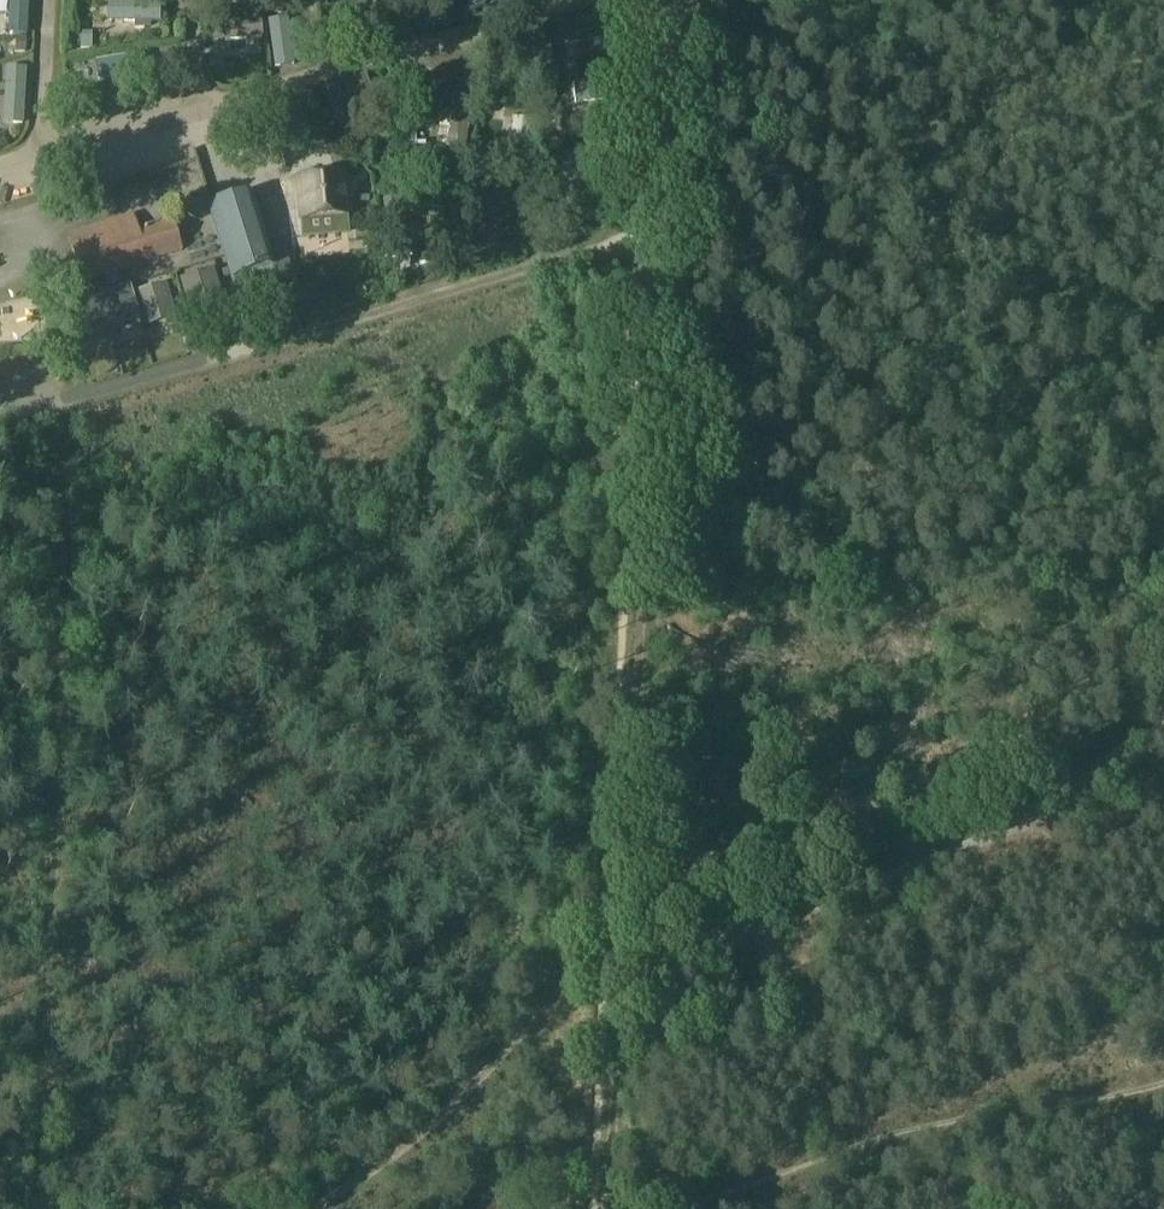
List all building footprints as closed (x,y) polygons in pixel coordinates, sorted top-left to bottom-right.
[(28,0),(9,0),(7,34),(26,35),(28,0)] [(430,0),(410,0),(415,16),(434,10),(430,0)] [(107,1),(107,21),(157,22),(157,2),(107,1)] [(277,21),(283,57),(297,55),(291,19),(277,21)] [(259,25),(218,28),(219,43),(260,40),(259,25)] [(556,98),(550,42),(532,44),(537,100),(556,98)] [(143,54),(96,62),(99,79),(146,71),(143,54)] [(7,67),(3,123),(22,124),(25,68),(7,67)] [(613,79),(573,84),(575,104),(616,99),(613,79)] [(379,113),(370,81),(331,92),(340,125),(379,113)] [(453,94),(446,146),(465,148),(471,96),(453,94)] [(532,120),(513,117),(508,162),(527,164),(532,120)] [(301,178),(304,214),(305,214),(306,232),(341,229),(340,211),(344,210),(341,174),(301,178)] [(461,190),(463,207),(510,202),(508,184),(461,190)] [(238,294),(293,277),(282,241),(270,245),(253,192),(207,206),(231,280),(233,280),(238,294)] [(403,198),(383,201),(391,253),(410,250),(403,198)] [(72,237),(85,279),(182,247),(173,216),(121,232),(117,217),(84,227),(86,233),(72,237)] [(226,309),(213,267),(178,278),(191,319),(226,309)] [(140,290),(150,326),(180,317),(170,282),(140,290)] [(97,295),(107,327),(139,317),(129,285),(97,295)] [(65,305),(75,337),(107,327),(97,295),(65,305)]
